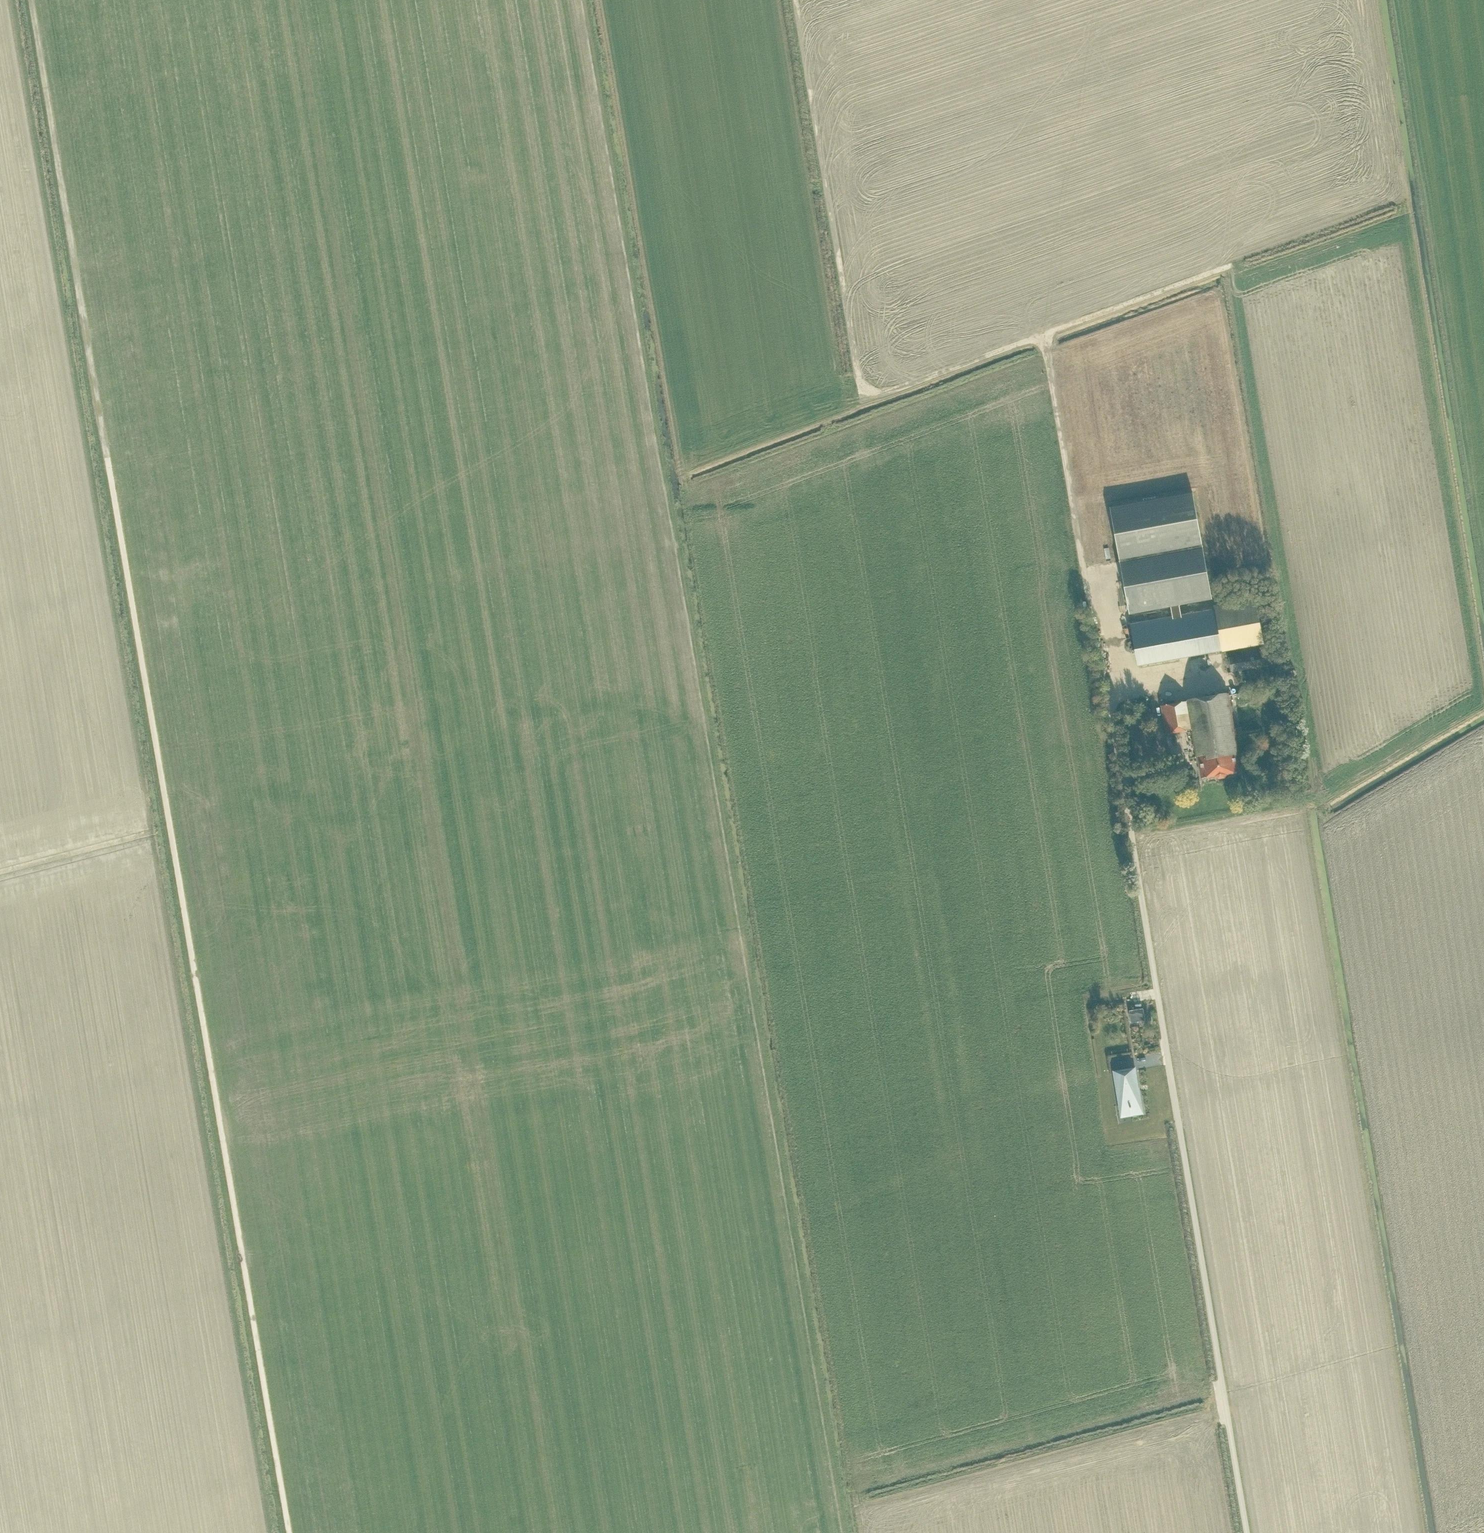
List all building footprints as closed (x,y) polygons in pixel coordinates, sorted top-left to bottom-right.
[(1212,599),(1203,546),(1194,493),(1110,508),(1129,614),(1170,607),(1172,617),(1131,624),(1138,666),(1263,645),(1256,602),(1222,608),(1221,604),(1213,605),(1214,609),(1181,615),(1179,605),(1212,599)] [(1273,650),(1229,658),(1231,672),(1276,665),(1273,650)] [(1234,734),(1241,733),(1240,728),(1234,729),(1228,693),(1186,701),(1161,706),(1166,734),(1191,730),(1196,757),(1197,757),(1201,778),(1215,776),(1215,777),(1218,778),(1224,777),(1225,775),(1225,774),(1238,772),(1235,755),(1238,754),(1234,734)] [(1285,717),(1278,718),(1279,725),(1286,724),(1285,717)] [(1136,1010),(1138,1022),(1145,1021),(1143,1009),(1136,1010)] [(1121,1118),(1144,1115),(1136,1067),(1113,1070),(1121,1118)]
